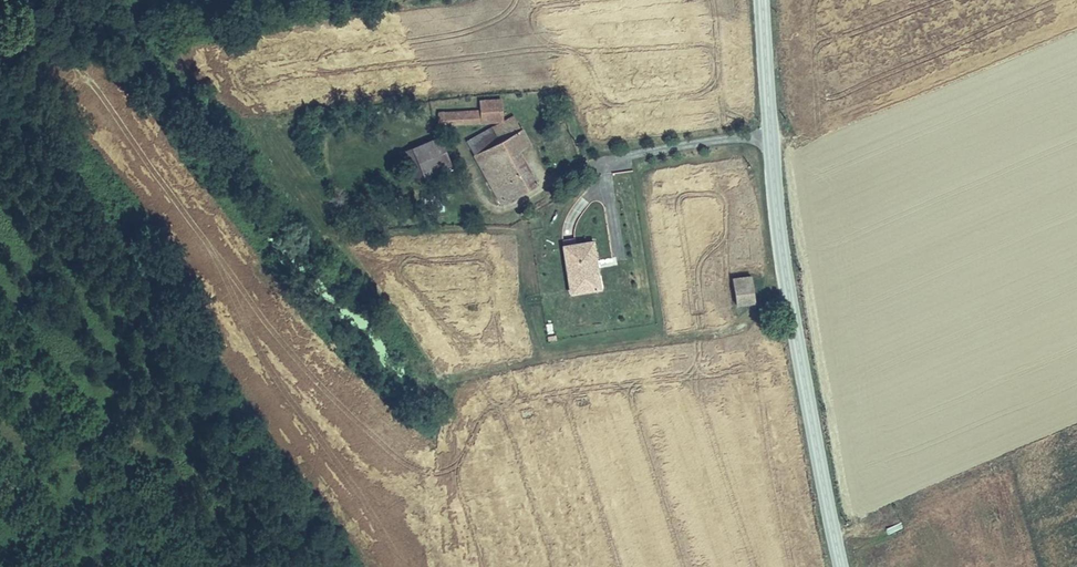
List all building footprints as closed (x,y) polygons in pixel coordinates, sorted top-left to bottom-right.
[(440,119),(442,130),(508,122),(505,103),(483,106),(484,113),(440,119)] [(521,120),(497,132),(503,144),(477,157),(486,176),(502,168),(518,199),(539,189),(524,157),(536,151),(521,120)] [(477,157),(503,144),(497,132),(471,145),(477,157)] [(416,148),(424,174),(451,164),(442,139),(416,148)] [(416,148),(400,154),(409,179),(424,174),(416,148)] [(486,176),(502,207),(518,199),(502,168),(486,176)] [(566,250),(571,291),(590,289),(587,268),(591,268),(588,247),(577,249),(566,250)] [(587,268),(590,289),(598,288),(593,247),(588,247),(591,268),(587,268)] [(751,281),(730,284),(735,310),(755,306),(751,281)]
